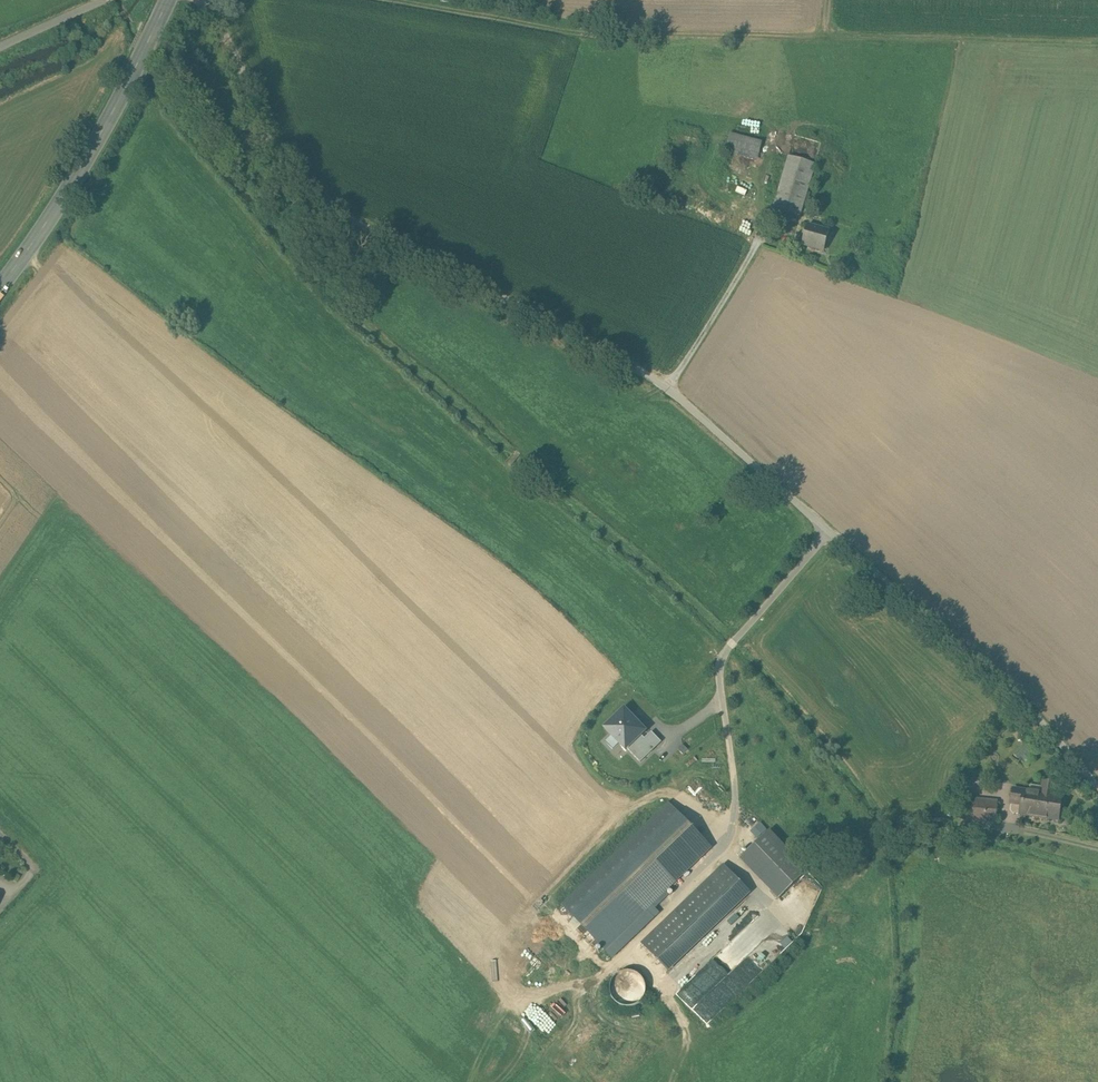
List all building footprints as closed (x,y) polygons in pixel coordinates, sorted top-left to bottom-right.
[(761,143),(729,134),(725,153),(756,161),(761,143)] [(800,217),(814,165),(815,163),(788,156),(773,210),(800,217)] [(808,225),(802,244),(824,251),(829,232),(808,225)] [(626,749),(627,748),(640,762),(653,750),(639,736),(645,731),(639,724),(641,722),(632,713),(630,715),(624,709),(605,728),(626,749)] [(1025,761),(1033,749),(1023,743),(1015,755),(1025,761)] [(688,751),(672,767),(710,806),(726,789),(688,751)] [(1041,793),(1013,789),(1011,803),(1021,805),(1020,814),(1058,820),(1062,797),(1053,795),(1055,784),(1043,782),(1041,793)] [(997,802),(963,798),(961,819),(995,822),(997,802)] [(563,905),(604,949),(651,904),(655,908),(667,896),(663,892),(710,848),(668,804),(563,905)] [(807,872),(768,831),(741,858),(779,898),(807,872)] [(723,866),(642,943),(662,964),(743,886),(723,866)] [(743,886),(662,964),(669,971),(750,893),(743,886)] [(644,996),(646,989),(644,982),(640,977),(634,973),(628,972),(621,973),(615,977),(611,983),(610,990),(612,996),(615,1002),(621,1006),(628,1007),(635,1006),(641,1002),(644,996)]
